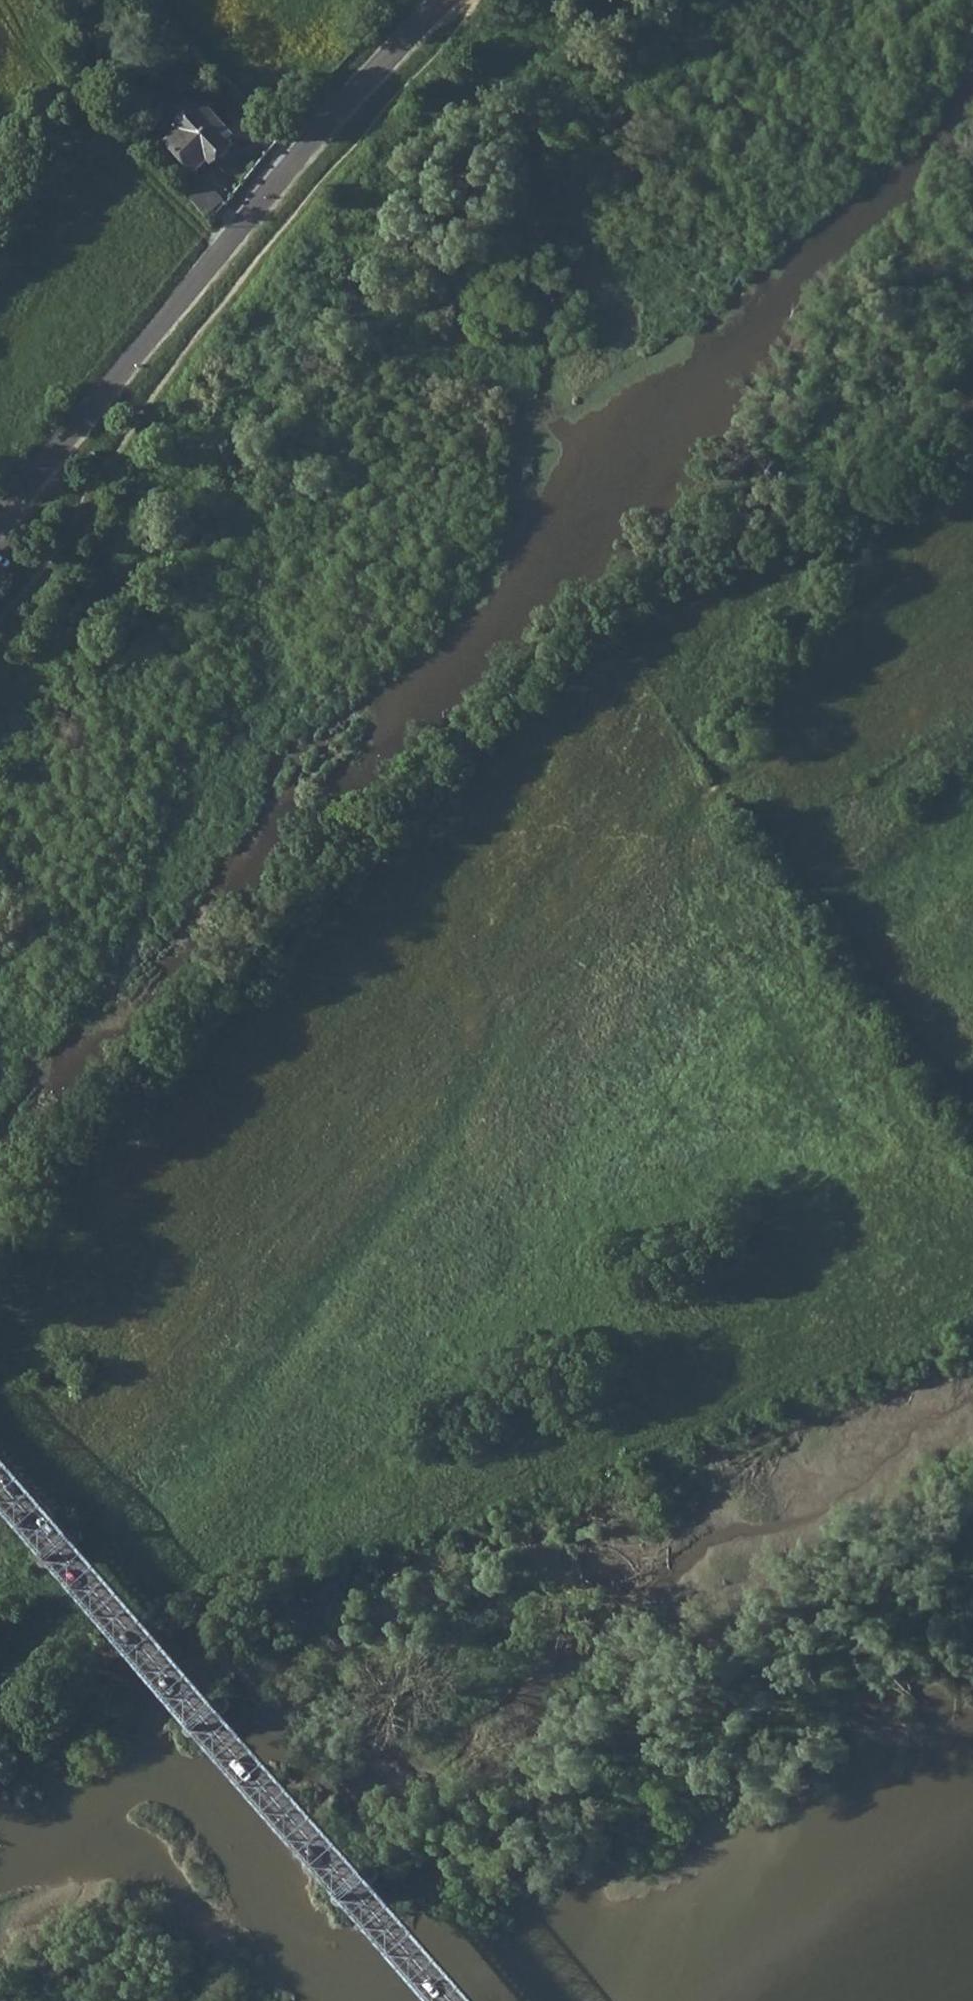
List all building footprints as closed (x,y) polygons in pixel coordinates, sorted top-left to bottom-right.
[(226,137),(202,110),(196,103),(173,123),(178,129),(167,137),(190,163),(200,154),(203,158),(226,137)] [(209,103),(202,110),(226,137),(234,130),(209,103)]
